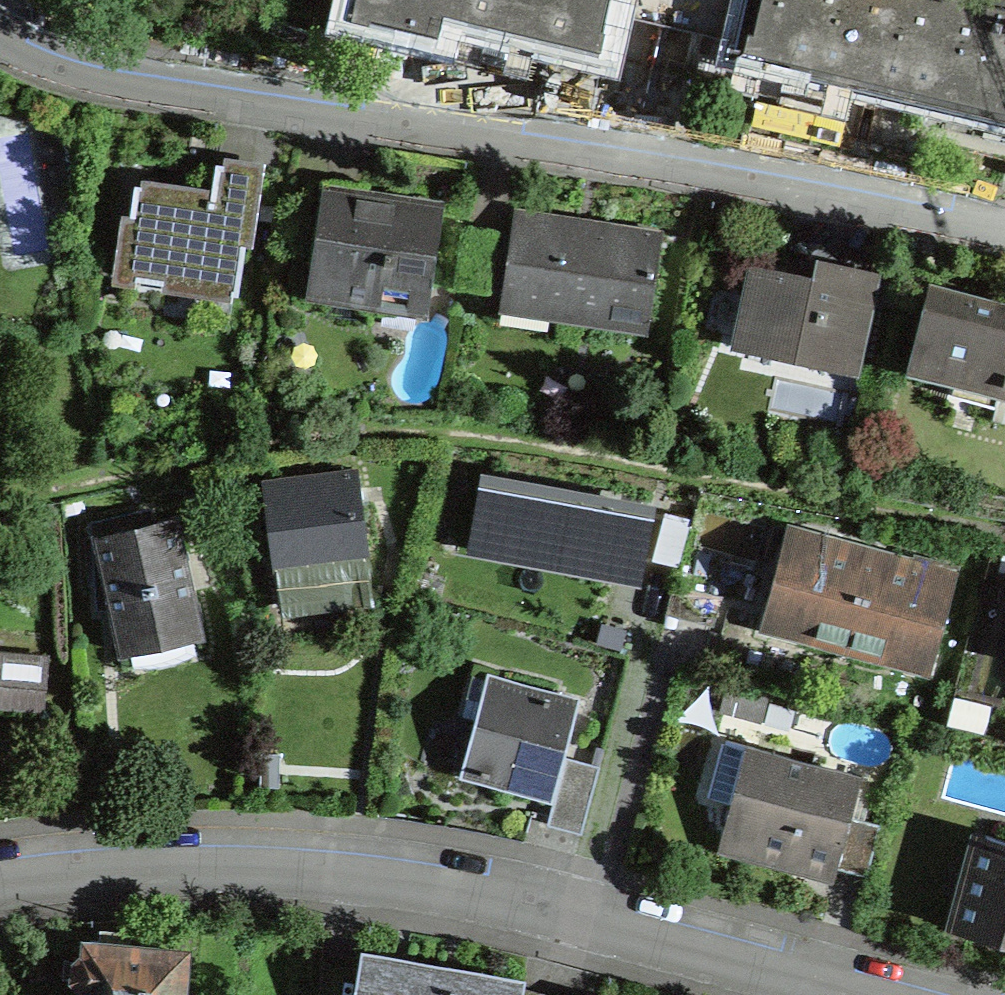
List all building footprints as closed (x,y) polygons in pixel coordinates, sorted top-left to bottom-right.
[(348,24),(447,48),(455,13),(529,30),(610,49),(619,7),(708,28),(710,22),(736,28),(732,43),(1004,107),(1004,0),(353,0),(348,24)] [(123,274),(236,291),(253,171),(217,165),(212,198),(157,189),(140,187),(140,186),(136,185),(123,274)] [(427,307),(442,209),(376,199),(360,196),(361,187),(324,182),(308,290),(427,307)] [(539,215),(514,211),(502,290),(552,298),(550,313),(647,328),(662,234),(539,215)] [(740,338),(853,362),(872,273),(832,265),(829,282),(801,276),(756,266),(740,338)] [(1004,387),(1004,305),(961,294),(933,287),(912,368),(955,380),(956,374),(1004,387)] [(481,472),(464,553),(642,588),(648,549),(654,505),(481,472)] [(285,484),(266,486),(276,566),(365,554),(355,474),(285,484)] [(144,525),(141,513),(107,520),(94,523),(99,595),(109,594),(122,652),(200,635),(174,518),(144,525)] [(774,612),(804,620),(800,633),(895,658),(900,641),(930,649),(951,568),(917,559),(915,566),(867,553),(825,542),(823,548),(793,540),(774,612)] [(690,616),(714,622),(720,597),(697,590),(690,616)] [(43,660),(0,656),(0,703),(39,706),(43,660)] [(461,715),(476,719),(487,678),(472,674),(461,715)] [(487,678),(476,719),(462,771),(490,778),(552,794),(576,703),(487,678)] [(726,740),(710,797),(731,803),(730,805),(738,807),(730,838),(771,849),(866,875),(880,823),(841,813),(852,773),(726,740)] [(598,770),(564,760),(548,817),(583,826),(598,770)] [(960,927),(967,929),(1004,939),(1004,840),(985,835),(960,927)] [(84,994),(178,994),(181,953),(129,948),(129,944),(99,941),(90,940),(88,956),(83,956),(75,962),(74,977),(82,983),(86,983),(84,994)] [(523,985),(400,964),(359,957),(357,967),(322,960),(319,994),(557,994),(523,985)]
